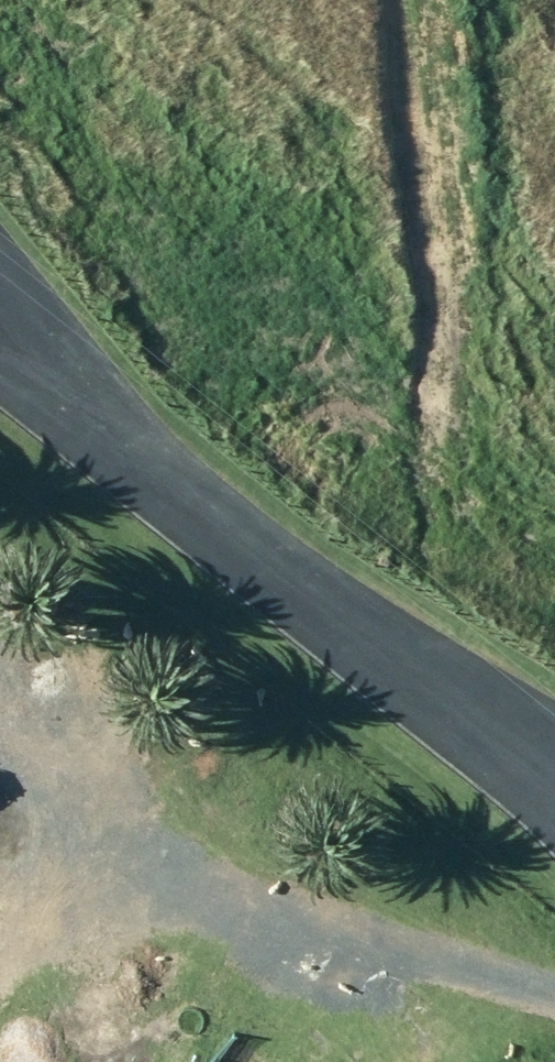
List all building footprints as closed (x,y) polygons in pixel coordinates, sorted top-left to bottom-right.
[(498,1061),(521,1061),(506,1051),(498,1061)]
